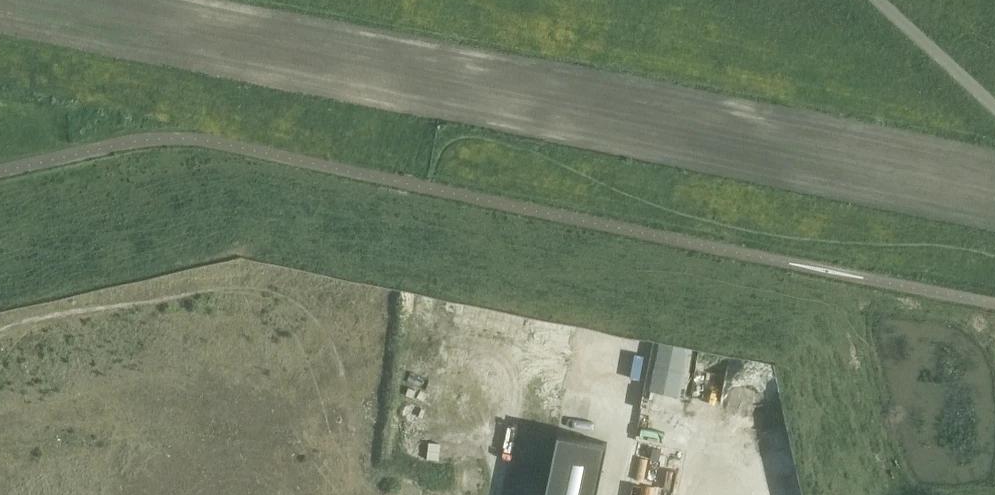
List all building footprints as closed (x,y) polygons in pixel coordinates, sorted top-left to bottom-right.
[(500,342),(509,344),(512,328),(503,326),(500,342)] [(509,369),(509,350),(498,349),(497,369),(509,369)] [(608,442),(558,431),(545,494),(596,494),(608,442)]
